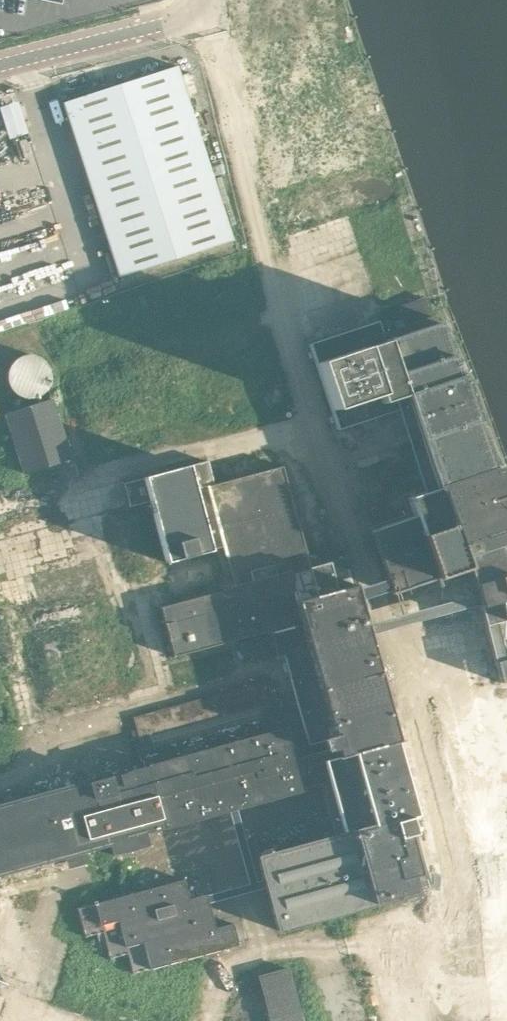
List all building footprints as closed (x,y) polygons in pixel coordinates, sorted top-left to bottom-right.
[(62,102),(118,277),(234,239),(178,65),(62,102)] [(10,136),(28,131),(20,99),(1,104),(10,136)] [(500,681),(506,679),(506,495),(498,468),(490,470),(461,387),(457,376),(457,377),(453,378),(449,366),(449,365),(447,359),(444,349),(441,339),(435,323),(432,316),(431,316),(425,297),(399,305),(406,325),(381,333),(377,321),(313,343),(308,344),(336,427),(337,428),(406,405),(434,487),(406,497),(413,515),(371,529),(392,592),(403,589),(467,567),(472,584),(474,584),(500,681)] [(8,379),(11,388),(18,394),(27,397),(36,396),(44,391),(49,383),(50,373),(47,364),(40,357),(31,354),(22,356),(14,361),(9,369),(8,379)] [(71,457),(52,399),(4,414),(23,472),(71,457)] [(129,506),(149,500),(165,561),(222,546),(225,556),(226,556),(235,586),(160,606),(173,656),(269,630),(276,654),(279,653),(287,650),(312,742),(324,739),(326,748),(313,752),(315,762),(317,762),(314,763),(329,814),(252,836),(277,929),(428,887),(409,815),(417,813),(398,744),(395,744),(394,741),(398,740),(354,584),(345,556),(310,566),(301,534),(282,465),(279,466),(213,484),(207,460),(123,482),(129,506)] [(157,592),(160,603),(183,597),(180,585),(157,592)] [(239,641),(243,656),(255,653),(251,638),(239,641)] [(110,843),(113,854),(148,845),(144,831),(300,788),(270,680),(134,717),(137,728),(131,730),(139,761),(146,759),(148,766),(90,782),(90,779),(0,804),(0,873),(110,843)] [(85,936),(102,931),(110,958),(127,953),(132,973),(238,944),(232,922),(215,927),(206,893),(189,898),(183,878),(96,902),(96,900),(92,900),(93,903),(77,907),(85,936)] [(271,1020),(302,1020),(287,968),(259,975),(271,1020)]
